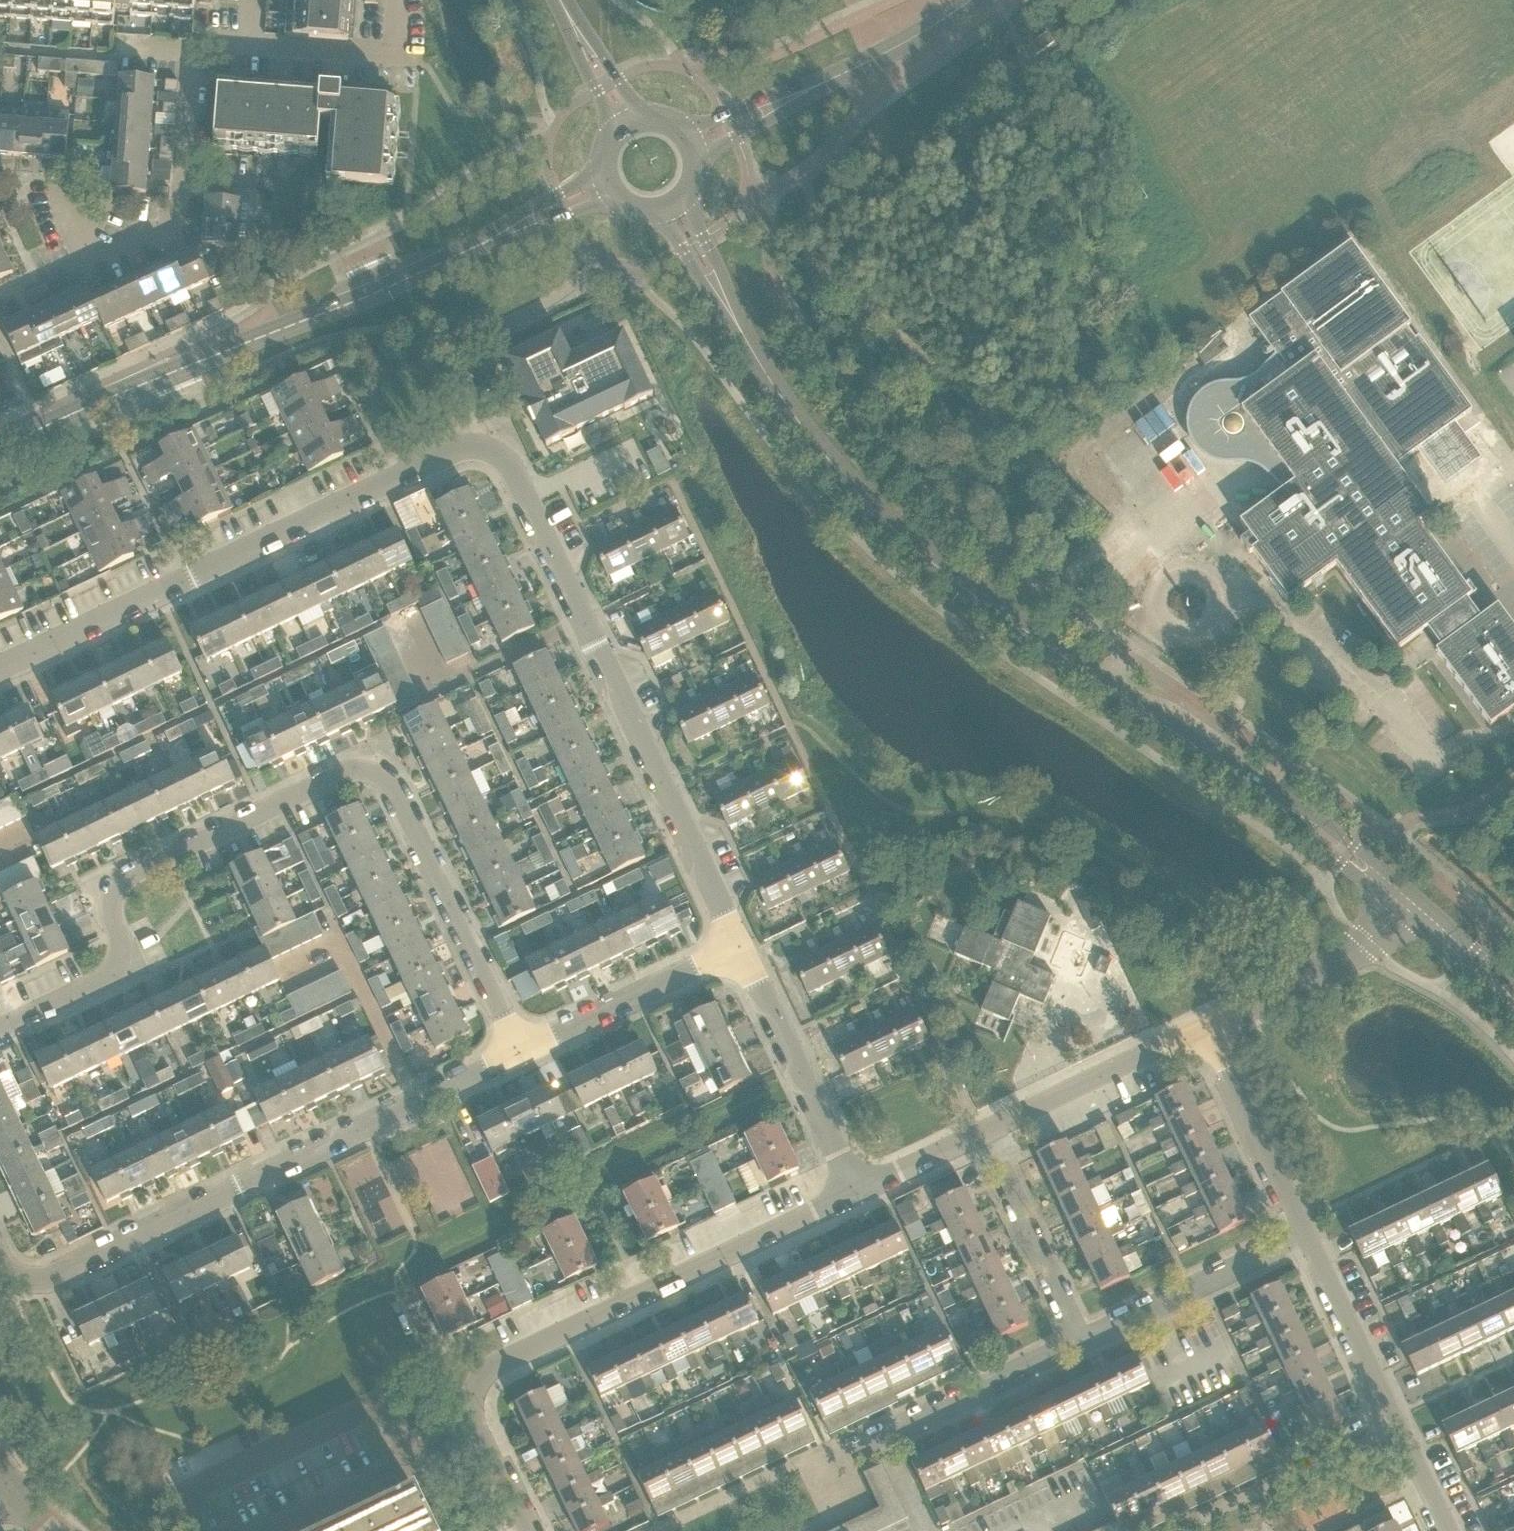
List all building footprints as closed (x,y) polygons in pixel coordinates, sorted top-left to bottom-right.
[(114,26),(115,12),(131,13),(131,15),(194,20),(195,0),(0,0),(0,17),(114,26)] [(287,15),(285,35),(348,40),(350,20),(351,0),(288,0),(287,15)] [(1054,42),(1048,32),(1028,44),(1035,55),(1054,42)] [(15,68),(16,55),(5,54),(4,68),(15,68)] [(40,58),(39,70),(50,71),(51,59),(40,58)] [(51,59),(50,71),(61,72),(62,60),(51,59)] [(75,61),(67,61),(66,73),(75,73),(75,61)] [(75,61),(75,73),(78,73),(83,74),(84,62),(79,62),(75,61)] [(92,63),(84,62),(83,74),(91,74),(92,63)] [(101,63),(92,63),(91,74),(100,75),(101,63)] [(101,63),(100,75),(108,75),(109,64),(101,63)] [(108,75),(117,76),(117,64),(109,64),(108,75)] [(388,186),(395,102),(342,98),(344,77),(322,75),(320,97),(219,89),(214,144),(318,152),(321,119),(338,121),(333,181),(388,186)] [(120,76),(119,100),(153,103),(155,79),(120,76)] [(95,81),(80,79),(78,96),(93,97),(95,81)] [(180,80),(166,79),(166,91),(180,92),(180,80)] [(151,125),(153,103),(119,100),(117,123),(151,125)] [(178,105),(165,104),(164,114),(177,115),(178,105)] [(23,123),(24,109),(0,107),(0,113),(0,154),(20,156),(23,123)] [(24,109),(23,123),(20,156),(43,158),(46,123),(47,111),(24,109)] [(47,111),(46,123),(43,158),(66,160),(70,112),(47,111)] [(150,148),(151,125),(117,123),(115,145),(150,148)] [(161,149),(174,150),(176,150),(177,139),(162,138),(161,149)] [(148,171),(150,148),(115,145),(113,168),(148,171)] [(175,162),(176,150),(174,150),(161,149),(160,161),(175,162)] [(113,168),(112,191),(146,194),(148,171),(113,168)] [(172,190),(158,189),(157,199),(171,201),(172,190)] [(206,204),(205,222),(255,226),(257,192),(229,191),(228,200),(207,199),(206,204)] [(194,247),(195,249),(199,257),(211,251),(208,246),(237,248),(254,249),(255,226),(205,222),(204,236),(191,242),(194,247)] [(295,231),(268,229),(266,246),(294,248),(295,231)] [(1193,419),(1193,422),(1194,425),(1194,428),(1195,431),(1196,434),(1198,437),(1199,439),(1201,442),(1203,444),(1205,446),(1208,448),(1210,450),(1213,451),(1216,453),(1219,454),(1222,454),(1225,455),(1228,455),(1231,455),(1237,455),(1242,455),(1248,456),(1254,458),(1259,459),(1265,462),(1270,464),(1275,468),(1280,471),(1284,476),(1288,480),(1291,485),(1241,521),(1248,534),(1240,540),(1249,553),(1252,551),(1288,600),(1335,564),(1398,649),(1427,628),(1441,647),(1436,651),(1491,726),(1513,709),(1513,626),(1498,605),(1481,617),(1468,598),(1472,595),(1418,522),(1430,512),(1395,463),(1471,408),(1418,336),(1415,338),(1406,326),(1410,324),(1351,244),(1282,294),(1251,317),(1264,334),(1278,354),(1266,367),(1263,370),(1259,373),(1256,376),(1252,378),(1247,380),(1243,381),(1238,383),(1234,383),(1229,384),(1223,384),(1220,385),(1217,386),(1214,387),(1211,389),(1209,390),(1206,392),(1204,394),(1202,396),(1200,399),(1198,401),(1197,404),(1196,407),(1195,410),(1194,413),(1193,416),(1193,419)] [(195,249),(174,259),(189,290),(210,280),(199,257),(195,249)] [(2,279),(14,274),(4,253),(0,255),(0,280),(2,279)] [(168,300),(189,290),(174,259),(153,268),(168,300)] [(147,310),(168,300),(153,268),(133,278),(147,310)] [(70,271),(59,277),(65,288),(76,283),(70,271)] [(127,319),(147,310),(133,278),(112,288),(127,319)] [(37,287),(42,298),(54,293),(49,281),(37,287)] [(33,302),(42,298),(37,287),(28,291),(33,302)] [(80,328),(100,318),(101,318),(91,297),(92,297),(87,287),(66,296),(80,328)] [(91,297),(101,318),(100,318),(105,329),(127,319),(112,288),(92,297),(91,297)] [(66,296),(45,306),(60,337),(80,328),(66,296)] [(220,298),(209,303),(215,314),(225,309),(220,298)] [(2,318),(13,313),(7,301),(0,304),(0,315),(2,318)] [(64,346),(60,337),(45,306),(25,315),(43,356),(64,346)] [(176,318),(182,330),(194,324),(188,312),(176,318)] [(22,366),(43,356),(25,315),(3,325),(22,366)] [(173,334),(182,330),(176,318),(167,322),(173,334)] [(135,337),(141,349),(153,344),(147,331),(135,337)] [(1216,331),(1194,348),(1206,365),(1229,348),(1216,331)] [(560,333),(505,359),(526,403),(524,404),(534,425),(536,424),(547,446),(575,433),(574,431),(624,407),(625,409),(653,396),(623,332),(571,357),(560,333)] [(131,353),(141,349),(135,337),(126,342),(131,353)] [(328,363),(323,365),(326,372),(336,367),(333,362),(332,360),(327,362),(328,363)] [(335,378),(325,383),(312,390),(306,376),(272,392),(281,412),(338,385),(335,378)] [(342,394),(338,385),(281,412),(291,432),(325,416),(320,406),(342,394)] [(249,413),(238,418),(244,429),(254,424),(249,413)] [(331,429),(325,416),(291,432),(300,452),(357,424),(354,418),(331,429)] [(310,472),(344,456),(338,445),(361,434),(357,424),(300,452),(310,472)] [(194,430),(161,446),(166,458),(144,469),(147,477),(204,450),(194,430)] [(255,438),(248,442),(252,451),(259,447),(255,438)] [(174,474),(180,486),(213,469),(204,450),(147,477),(144,479),(148,487),(174,474)] [(665,459),(652,465),(658,477),(671,471),(665,459)] [(213,469),(180,486),(185,497),(158,510),(162,518),(166,517),(177,512),(176,511),(223,489),(217,478),(213,469)] [(125,479),(116,483),(102,490),(96,477),(63,493),(72,513),(129,486),(125,479)] [(276,477),(269,480),(272,488),(279,485),(276,477)] [(133,494),(129,486),(72,513),(82,533),(115,517),(109,505),(133,494)] [(437,506),(447,529),(481,513),(475,501),(478,499),(474,488),(437,506)] [(170,524),(180,520),(193,514),(199,525),(232,509),(223,489),(176,511),(177,512),(166,517),(170,524)] [(664,512),(672,508),(666,498),(659,502),(664,512)] [(648,521),(662,551),(689,538),(675,509),(648,521)] [(638,525),(645,521),(640,510),(632,514),(638,525)] [(485,511),(481,513),(447,529),(458,552),(492,536),(486,524),(490,522),(485,511)] [(23,512),(14,517),(17,524),(27,520),(23,512)] [(121,529),(115,517),(82,533),(91,552),(148,525),(144,518),(121,529)] [(636,564),(662,551),(648,521),(622,534),(636,564)] [(611,537),(619,533),(614,522),(606,526),(611,537)] [(101,572),(134,556),(129,545),(147,536),(152,534),(148,525),(91,552),(101,572)] [(405,533),(412,546),(421,542),(414,528),(405,533)] [(389,574),(412,563),(396,530),(383,536),(382,533),(372,538),(374,541),(373,542),(389,574)] [(152,534),(147,536),(152,547),(162,543),(157,532),(152,534)] [(496,534),(492,536),(458,552),(469,575),(503,559),(503,558),(497,546),(501,544),(496,534)] [(609,577),(636,564),(622,534),(595,547),(609,577)] [(351,552),(350,552),(366,585),(389,574),(373,542),(361,547),(359,543),(349,548),(351,552)] [(428,555),(421,542),(412,546),(419,560),(428,555)] [(326,559),(344,596),(366,585),(350,552),(338,558),(336,554),(326,559)] [(506,557),(503,558),(503,559),(469,575),(480,598),(514,582),(514,581),(508,569),(511,567),(506,557)] [(314,565),(303,570),(305,574),(321,607),(344,596),(326,559),(328,563),(316,569),(314,565)] [(438,573),(445,586),(454,582),(447,568),(438,573)] [(14,589),(5,570),(0,572),(0,596),(14,589)] [(283,585),(298,618),(321,607),(305,574),(293,580),(291,576),(281,581),(283,585)] [(517,579),(514,581),(514,582),(480,598),(491,620),(525,605),(524,603),(518,591),(522,589),(517,579)] [(66,580),(59,583),(64,594),(71,591),(66,580)] [(706,595),(713,592),(708,581),(700,585),(706,595)] [(461,597),(454,582),(445,586),(452,601),(461,597)] [(258,592),(260,596),(276,629),(298,618),(283,585),(270,591),(268,587),(258,592)] [(24,609),(14,589),(0,596),(0,621),(24,609)] [(688,605),(702,634),(729,622),(715,592),(688,605)] [(416,593),(401,599),(405,608),(420,602),(416,593)] [(678,607),(686,604),(681,593),(673,597),(678,607)] [(237,607),(253,639),(276,629),(260,596),(248,602),(246,598),(235,602),(237,607)] [(387,605),(391,615),(405,608),(401,599),(387,605)] [(528,601),(524,603),(525,605),(491,620),(502,643),(535,628),(529,614),(533,612),(528,601)] [(424,614),(429,625),(451,615),(446,604),(424,614)] [(675,647),(702,634),(688,605),(661,617),(675,647)] [(652,620),(660,616),(654,606),(647,609),(652,620)] [(215,617),(214,617),(230,650),(253,639),(237,607),(225,612),(223,608),(213,613),(215,617)] [(370,614),(356,621),(360,630),(375,623),(370,614)] [(460,618),(466,632),(475,628),(469,614),(460,618)] [(429,625),(434,636),(456,626),(451,615),(429,625)] [(189,625),(207,662),(230,650),(214,617),(202,623),(200,620),(189,625)] [(649,660),(675,647),(661,617),(635,630),(649,660)] [(343,627),(347,637),(360,630),(356,621),(343,627)] [(434,636),(439,647),(461,637),(456,626),(434,636)] [(364,637),(369,648),(391,638),(386,627),(364,637)] [(475,628),(466,632),(473,646),(482,642),(475,628)] [(325,636),(310,643),(315,652),(329,645),(325,636)] [(439,647),(444,658),(466,648),(461,637),(439,647)] [(369,648),(374,659),(396,649),(391,638),(369,648)] [(143,652),(159,685),(182,674),(166,640),(153,646),(151,642),(142,647),(144,652),(143,652)] [(340,649),(345,659),(360,651),(356,641),(340,649)] [(298,649),(302,658),(315,652),(310,643),(298,649)] [(466,648),(444,658),(449,669),(471,659),(466,648)] [(345,659),(340,649),(329,654),(333,664),(345,659)] [(380,670),(401,659),(396,649),(374,659),(377,665),(380,670)] [(514,669),(525,692),(557,677),(556,676),(550,662),(555,660),(551,651),(514,669)] [(136,696),(159,685),(143,652),(132,657),(129,652),(119,658),(121,662),(120,662),(136,696)] [(279,658),(265,665),(269,674),(284,667),(279,658)] [(401,659),(380,670),(385,681),(407,670),(401,659)] [(114,706),(136,696),(120,662),(108,668),(106,664),(96,669),(98,673),(114,706)] [(311,663),(295,671),(299,680),(315,672),(311,663)] [(745,679),(753,675),(747,664),(740,668),(745,679)] [(252,671),(256,680),(269,674),(265,665),(252,671)] [(353,676),(372,716),(373,716),(386,710),(388,714),(398,709),(395,702),(390,692),(385,681),(380,670),(377,665),(353,676)] [(407,670),(385,681),(390,692),(412,681),(407,670)] [(287,686),(299,680),(295,671),(282,676),(287,686)] [(91,717),(114,706),(98,673),(85,679),(83,675),(74,680),(75,684),(91,717)] [(557,677),(525,692),(536,715),(568,699),(567,698),(561,686),(566,684),(561,674),(556,676),(557,677)] [(375,721),(373,716),(372,716),(353,676),(352,675),(330,686),(345,718),(350,728),(350,727),(362,721),(364,726),(375,721)] [(728,688),(742,718),(769,705),(755,675),(728,688)] [(718,691),(726,688),(720,677),(713,681),(718,691)] [(234,679),(219,686),(224,696),(239,689),(234,679)] [(412,681),(390,692),(395,702),(417,692),(412,681)] [(480,685),(487,699),(496,695),(490,681),(480,685)] [(78,723),(91,717),(75,684),(63,690),(61,686),(50,691),(67,726),(63,728),(68,738),(82,731),(78,723)] [(251,692),(255,702),(269,695),(265,685),(251,692)] [(352,732),(350,727),(350,728),(345,718),(330,686),(307,696),(327,739),(327,738),(341,732),(343,736),(352,732)] [(716,731),(742,718),(728,688),(701,701),(716,731)] [(692,704),(700,700),(694,689),(687,693),(692,704)] [(242,708),(255,702),(251,692),(237,698),(242,708)] [(395,702),(398,709),(400,713),(422,702),(417,692),(395,702)] [(302,709),(288,716),(304,750),(305,749),(318,743),(320,748),(330,743),(327,738),(327,739),(307,696),(298,701),(302,709)] [(536,715),(547,737),(579,722),(578,721),(572,708),(577,706),(572,696),(567,698),(568,699),(536,715)] [(195,698),(181,705),(185,714),(200,707),(195,698)] [(473,716),(483,711),(476,698),(467,703),(473,716)] [(689,744),(716,731),(701,701),(675,714),(689,744)] [(416,746),(416,745),(449,729),(437,705),(404,721),(411,735),(407,737),(412,748),(416,746)] [(2,714),(4,718),(20,751),(43,740),(28,707),(14,714),(12,709),(2,714)] [(211,711),(201,716),(205,725),(216,720),(211,711)] [(473,716),(481,731),(490,726),(483,711),(473,716)] [(502,731),(511,726),(505,713),(495,718),(502,731)] [(148,721),(153,730),(167,723),(162,714),(148,721)] [(288,716),(266,726),(282,760),(294,754),(296,758),(307,753),(305,749),(304,750),(288,716)] [(20,751),(4,718),(0,721),(0,761),(20,751)] [(180,726),(184,735),(198,729),(193,719),(180,726)] [(547,737),(558,760),(590,745),(589,743),(583,731),(588,729),(583,719),(578,721),(579,722),(547,737)] [(140,736),(153,730),(148,721),(135,727),(140,736)] [(170,742),(184,735),(180,726),(166,733),(170,742)] [(266,726),(243,737),(246,744),(258,767),(259,770),(272,764),(274,769),(284,764),(282,760),(266,726)] [(502,731),(508,745),(518,740),(511,726),(502,731)] [(455,742),(449,729),(416,745),(416,746),(422,757),(417,759),(422,770),(427,768),(427,767),(459,751),(467,748),(463,739),(455,742)] [(122,746),(117,736),(103,743),(108,752),(122,746)] [(134,748),(138,757),(152,750),(148,741),(134,748)] [(590,745),(558,760),(569,782),(601,767),(595,754),(600,752),(594,741),(589,743),(590,745)] [(95,758),(108,752),(103,743),(90,749),(95,758)] [(246,744),(238,748),(249,771),(258,767),(246,744)] [(496,761),(505,756),(499,744),(490,749),(496,761)] [(786,761),(794,757),(788,747),(781,751),(786,761)] [(125,764),(138,757),(134,748),(120,755),(125,764)] [(211,793),(212,793),(224,787),(226,791),(236,786),(219,749),(196,760),(211,793)] [(427,767),(427,768),(433,780),(429,782),(434,793),(438,791),(438,790),(470,774),(459,751),(427,767)] [(505,756),(496,761),(503,776),(512,771),(505,756)] [(524,776),(533,772),(526,758),(517,762),(524,776)] [(768,772),(782,801),(809,788),(795,759),(768,772)] [(189,804),(202,798),(204,802),(214,797),(212,793),(211,793),(196,760),(173,771),(189,804)] [(759,774),(766,770),(761,760),(753,763),(759,774)] [(106,772),(102,763),(87,770),(92,779),(106,772)] [(569,782),(579,805),(612,790),(611,789),(606,777),(610,775),(605,765),(601,767),(569,782)] [(542,767),(533,772),(539,785),(548,781),(542,767)] [(32,776),(37,785),(51,779),(46,770),(32,776)] [(92,779),(87,770),(74,776),(79,786),(92,779)] [(166,815),(179,809),(181,813),(191,808),(189,804),(173,771),(150,782),(166,815)] [(530,790),(539,785),(533,772),(524,776),(530,790)] [(755,814),(782,801),(768,772),(741,784),(755,814)] [(732,787),(740,783),(734,773),(726,776),(732,787)] [(477,788),(470,774),(438,790),(438,791),(444,803),(439,805),(444,815),(449,813),(481,797),(489,793),(484,784),(477,788)] [(23,792),(37,785),(32,776),(19,783),(23,792)] [(169,819),(166,815),(150,782),(148,776),(137,781),(140,787),(127,793),(143,826),(144,826),(156,820),(158,824),(169,819)] [(729,827),(755,814),(741,784),(715,797),(729,827)] [(47,801),(61,794),(57,785),(42,792),(47,801)] [(612,790),(579,805),(590,828),(622,812),(616,799),(620,797),(615,787),(611,789),(612,790)] [(518,808),(527,804),(521,791),(512,795),(518,808)] [(34,807),(47,801),(42,792),(30,798),(34,807)] [(120,837),(133,831),(135,836),(146,830),(144,826),(143,826),(127,793),(104,804),(120,837)] [(6,800),(16,822),(27,817),(17,795),(6,800)] [(456,838),(460,837),(459,836),(492,820),(481,797),(449,813),(455,825),(450,827),(456,838)] [(16,822),(6,800),(0,803),(0,816),(5,827),(16,822)] [(97,848),(98,848),(110,842),(112,846),(122,841),(120,837),(104,804),(81,815),(97,848)] [(367,814),(364,804),(327,822),(338,845),(375,827),(371,829),(364,816),(367,814)] [(524,822),(534,817),(527,804),(518,808),(524,822)] [(545,821),(555,817),(549,804),(539,808),(545,821)] [(590,828),(601,850),(634,835),(633,834),(628,822),(632,820),(627,809),(622,812),(590,828)] [(75,859),(88,853),(90,857),(99,852),(98,848),(97,848),(81,815),(59,826),(75,859)] [(552,836),(562,832),(555,817),(545,821),(552,836)] [(459,836),(460,837),(466,849),(462,851),(467,861),(470,859),(503,843),(492,820),(459,836)] [(36,837),(52,870),(64,864),(66,868),(77,863),(75,859),(59,826),(36,837)] [(338,845),(349,868),(381,852),(376,840),(380,838),(375,827),(338,845)] [(824,845),(832,842),(827,831),(819,835),(824,845)] [(601,850),(612,874),(645,858),(639,845),(643,843),(638,832),(633,834),(634,835),(601,850)] [(539,853),(549,849),(543,835),(533,840),(539,853)] [(284,844),(290,856),(291,857),(301,852),(295,839),(284,844)] [(304,845),(310,859),(320,854),(314,841),(304,845)] [(808,855),(821,884),(848,871),(835,842),(808,855)] [(477,884),(481,882),(481,881),(514,865),(503,843),(470,859),(476,871),(472,873),(477,884)] [(798,858),(806,854),(800,844),(793,848),(798,858)] [(546,867),(556,863),(549,849),(539,853),(546,867)] [(567,867),(576,862),(570,849),(560,854),(567,867)] [(382,853),(381,852),(349,868),(359,891),(397,872),(392,874),(386,862),(391,859),(386,850),(382,853)] [(233,885),(237,894),(242,892),(275,876),(290,868),(305,861),(301,852),(291,857),(290,856),(270,865),(264,854),(264,853),(230,868),(231,869),(237,883),(233,885)] [(320,854),(310,859),(317,872),(326,868),(320,854)] [(795,896),(821,884),(808,855),(781,868),(795,896)] [(771,870),(779,867),(773,856),(766,860),(771,870)] [(33,884),(41,880),(44,879),(34,857),(23,863),(33,884)] [(573,881),(583,876),(576,862),(567,867),(573,881)] [(33,884),(23,863),(12,868),(22,889),(33,884)] [(488,906),(492,904),(492,903),(525,888),(514,865),(481,881),(481,882),(487,894),(483,896),(488,906)] [(22,889),(12,868),(1,873),(11,894),(22,889)] [(768,909),(795,896),(781,868),(754,880),(768,909)] [(626,876),(630,886),(644,879),(640,870),(626,876)] [(306,889),(316,884),(309,871),(300,876),(306,889)] [(402,883),(397,872),(359,891),(370,913),(408,895),(408,894),(403,896),(398,885),(402,883)] [(1,873),(0,873),(0,898),(1,899),(4,898),(11,894),(1,873)] [(285,898),(275,876),(242,892),(248,906),(244,908),(248,916),(285,898)] [(617,892),(630,886),(626,876),(612,883),(617,892)] [(11,894),(4,898),(15,920),(48,905),(42,892),(46,890),(41,880),(33,884),(22,889),(11,894)] [(555,886),(561,899),(571,894),(565,881),(555,886)] [(316,884),(306,889),(312,902),(322,898),(316,884)] [(332,904),(342,899),(335,886),(325,891),(332,904)] [(525,888),(492,903),(492,904),(498,916),(494,918),(499,928),(536,911),(525,888)] [(585,908),(598,901),(594,892),(580,898),(585,908)] [(413,905),(408,895),(370,913),(381,936),(418,918),(418,917),(414,919),(408,907),(413,905)] [(670,938),(681,932),(677,924),(671,912),(663,895),(640,906),(656,939),(657,939),(668,934),(670,938)] [(285,898),(248,916),(249,917),(253,915),(258,927),(254,930),(259,940),(261,939),(271,934),(282,929),(293,924),(297,922),(285,898)] [(585,908),(580,898),(567,905),(572,914),(585,908)] [(342,899),(332,904),(339,918),(349,913),(342,899)] [(997,972),(981,1010),(1009,1022),(1020,994),(1044,1004),(1051,986),(1056,975),(1030,965),(1051,916),(1018,902),(1001,942),(965,927),(954,954),(982,966),(982,965),(997,972)] [(48,905),(15,920),(26,943),(59,928),(58,927),(52,915),(56,913),(52,903),(48,905)] [(686,905),(671,912),(677,924),(692,918),(686,905)] [(633,950),(633,949),(646,943),(649,949),(659,944),(657,939),(656,939),(640,906),(618,917),(633,950)] [(539,929),(553,923),(549,913),(535,920),(539,929)] [(324,935),(314,914),(303,919),(313,940),(324,935)] [(865,929),(873,925),(867,914),(859,918),(865,929)] [(1107,938),(1095,914),(1086,918),(1098,942),(1107,938)] [(636,954),(633,949),(633,950),(618,917),(595,928),(610,961),(622,955),(624,960),(636,954)] [(423,928),(418,918),(381,936),(392,958),(425,942),(419,930),(423,928)] [(313,940),(303,919),(297,922),(293,924),(302,944),(313,940)] [(539,929),(535,920),(521,926),(526,936),(539,929)] [(302,944),(293,924),(282,929),(292,949),(302,944)] [(37,967),(70,951),(63,937),(67,936),(62,925),(58,927),(59,928),(26,943),(26,944),(5,953),(0,956),(0,981),(2,984),(16,977),(10,966),(11,966),(11,964),(21,959),(27,971),(37,967)] [(848,938),(862,968),(889,955),(874,926),(848,938)] [(837,941),(845,937),(839,927),(832,930),(837,941)] [(572,939),(588,972),(589,972),(601,966),(603,970),(612,965),(610,961),(595,928),(572,939)] [(292,949),(282,929),(271,934),(281,954),(292,949)] [(353,949),(363,944),(357,931),(347,936),(353,949)] [(281,954),(271,934),(261,939),(270,959),(281,954)] [(835,981),(862,968),(848,938),(821,951),(835,981)] [(565,982),(566,982),(578,976),(580,981),(591,976),(589,972),(588,972),(572,939),(549,950),(565,982)] [(811,953),(819,950),(814,939),(806,943),(811,953)] [(425,943),(425,942),(392,958),(403,981),(441,963),(436,965),(430,953),(434,951),(429,941),(425,943)] [(370,958),(363,944),(353,949),(360,963),(370,958)] [(257,992),(280,981),(264,948),(252,954),(251,950),(240,955),(241,959),(242,959),(257,992)] [(549,950),(526,961),(542,994),(555,988),(557,992),(568,987),(566,982),(565,982),(549,950)] [(794,964),(808,993),(835,981),(821,951),(794,964)] [(1112,961),(1102,956),(1095,971),(1106,975),(1112,961)] [(219,970),(234,1003),(257,992),(242,959),(241,959),(230,965),(228,960),(217,965),(219,970)] [(446,973),(441,963),(403,981),(414,1004),(450,987),(447,987),(441,976),(446,973)] [(197,981),(212,1014),(234,1003),(219,970),(206,976),(204,972),(194,977),(196,981),(197,981)] [(330,976),(341,998),(352,993),(341,971),(330,976)] [(320,982),(330,1003),(341,998),(330,976),(320,982)] [(375,994),(386,989),(379,976),(369,982),(375,994)] [(174,991),(189,1025),(212,1014),(197,981),(196,981),(184,987),(182,983),(172,988),(174,992),(174,991)] [(309,987),(319,1009),(330,1003),(320,982),(309,987)] [(451,986),(450,987),(414,1004),(425,1026),(462,1009),(462,1008),(458,1010),(452,997),(456,995),(451,986)] [(298,992),(308,1014),(319,1009),(309,987),(298,992)] [(392,1003),(386,989),(375,994),(382,1008),(392,1003)] [(151,1003),(166,1035),(189,1025),(174,991),(174,992),(161,998),(159,994),(149,999),(151,1003)] [(293,1009),(298,1019),(308,1014),(298,992),(287,997),(293,1009)] [(708,992),(701,995),(704,1003),(712,1000),(708,992)] [(905,1012),(912,1008),(907,997),(899,1001),(905,1012)] [(337,1008),(342,1018),(356,1011),(351,1001),(337,1008)] [(129,1013),(143,1046),(166,1035),(151,1003),(138,1009),(136,1004),(126,1009),(128,1014),(129,1013)] [(684,1050),(696,1045),(726,1030),(715,1006),(684,1020),(692,1036),(680,1042),(684,1050)] [(284,1026),(298,1019),(293,1009),(279,1016),(284,1026)] [(467,1019),(462,1009),(425,1026),(436,1050),(469,1034),(463,1021),(467,1019)] [(914,1009),(888,1022),(902,1051),(928,1038),(914,1009)] [(878,1025),(886,1021),(880,1010),(872,1014),(878,1025)] [(106,1025),(121,1057),(143,1046),(129,1013),(128,1014),(115,1020),(113,1015),(104,1020),(106,1025)] [(310,1034),(324,1027),(319,1017),(305,1024),(310,1034)] [(397,1040),(407,1035),(401,1022),(391,1027),(397,1040)] [(875,1064),(902,1051),(888,1022),(861,1034),(875,1064)] [(852,1038),(859,1034),(854,1023),(846,1027),(852,1038)] [(310,1034),(305,1024),(291,1031),(296,1041),(310,1034)] [(84,1035),(99,1068),(121,1057),(106,1025),(93,1031),(91,1026),(81,1031),(83,1035),(84,1035)] [(251,1041),(265,1034),(261,1025),(247,1031),(251,1041)] [(700,1053),(707,1068),(738,1054),(726,1030),(696,1045),(684,1050),(688,1058),(700,1053)] [(239,1047),(251,1041),(247,1031),(234,1038),(239,1047)] [(861,1034),(834,1047),(848,1077),(875,1064),(861,1034)] [(60,1046),(76,1079),(99,1068),(84,1035),(83,1035),(70,1042),(68,1037),(58,1042),(60,1046)] [(407,1035),(397,1040),(404,1054),(414,1049),(407,1035)] [(345,1048),(361,1082),(374,1075),(376,1079),(386,1074),(368,1037),(345,1048)] [(260,1046),(265,1056),(277,1050),(273,1040),(260,1046)] [(670,1057),(684,1050),(680,1042),(666,1049),(670,1057)] [(642,1043),(618,1055),(632,1085),(657,1074),(642,1043)] [(46,1048),(34,1053),(38,1061),(48,1082),(52,1090),(76,1079),(60,1046),(48,1052),(46,1048)] [(246,1053),(251,1063),(265,1056),(260,1046),(246,1053)] [(202,1053),(206,1063),(221,1056),(216,1047),(202,1053)] [(364,1086),(361,1082),(345,1048),(322,1059),(339,1092),(352,1086),(354,1091),(364,1086)] [(674,1065),(688,1058),(684,1050),(670,1057),(674,1065)] [(194,1069),(206,1063),(202,1053),(189,1060),(194,1069)] [(749,1078),(738,1054),(707,1068),(696,1074),(700,1083),(712,1077),(719,1093),(749,1078)] [(594,1066),(608,1097),(632,1085),(618,1055),(594,1066)] [(221,1094),(235,1087),(222,1058),(208,1064),(221,1094)] [(342,1097),(339,1092),(322,1059),(299,1071),(314,1104),(315,1103),(329,1097),(331,1101),(342,1097)] [(38,1061),(31,1064),(42,1085),(48,1082),(38,1061)] [(608,1097),(594,1066),(570,1078),(584,1108),(608,1097)] [(156,1075),(161,1085),(176,1078),(171,1068),(156,1075)] [(27,1069),(16,1074),(22,1087),(33,1082),(27,1069)] [(293,1114),(306,1108),(308,1112),(317,1108),(315,1103),(314,1104),(299,1071),(277,1081),(293,1114)] [(189,1080),(194,1090),(207,1083),(202,1074),(189,1080)] [(681,1081),(686,1090),(700,1083),(696,1074),(681,1081)] [(161,1085),(156,1075),(143,1081),(148,1091),(161,1085)] [(10,1101),(0,1080),(0,1106),(10,1101)] [(189,1080),(175,1087),(180,1097),(194,1090),(189,1080)] [(17,1090),(20,1096),(38,1088),(34,1081),(33,1082),(22,1087),(17,1090)] [(270,1125),(282,1119),(285,1123),(295,1118),(293,1114),(277,1081),(254,1092),(270,1125)] [(1163,1115),(1166,1121),(1195,1107),(1184,1084),(1155,1098),(1163,1115)] [(541,1129),(565,1117),(551,1087),(526,1099),(541,1129)] [(20,1096),(25,1105),(42,1097),(38,1088),(20,1096)] [(113,1096),(117,1106),(130,1100),(125,1090),(113,1096)] [(646,1092),(638,1096),(645,1113),(654,1109),(646,1092)] [(103,1113),(117,1106),(113,1096),(98,1104),(103,1113)] [(142,1102),(147,1112),(161,1106),(156,1096),(142,1102)] [(629,1100),(637,1117),(645,1113),(638,1096),(629,1100)] [(526,1099),(502,1110),(517,1140),(522,1151),(531,1147),(526,1136),(541,1129),(526,1099)] [(21,1125),(10,1101),(0,1106),(0,1135),(21,1125)] [(134,1119),(147,1112),(142,1102),(129,1108),(134,1119)] [(236,1146),(246,1141),(228,1104),(205,1115),(220,1149),(221,1148),(234,1142),(236,1146)] [(1174,1138),(1177,1144),(1206,1130),(1195,1107),(1166,1121),(1163,1115),(1150,1121),(1154,1130),(1167,1124),(1174,1138)] [(614,1108),(605,1111),(613,1128),(622,1124),(614,1108)] [(493,1152),(516,1141),(517,1140),(502,1110),(478,1122),(493,1152)] [(1134,1119),(1130,1110),(1115,1117),(1119,1126),(1134,1119)] [(80,1112),(65,1119),(70,1129),(85,1122),(80,1112)] [(182,1127),(198,1160),(198,1159),(211,1153),(213,1158),(223,1153),(221,1148),(220,1149),(205,1115),(182,1127)] [(111,1118),(97,1125),(101,1135),(116,1127),(111,1118)] [(746,1137),(757,1160),(788,1145),(777,1122),(746,1137)] [(2,1164),(33,1149),(21,1125),(0,1135),(0,1159),(2,1164)] [(89,1141),(101,1135),(97,1125),(84,1131),(89,1141)] [(175,1170),(178,1175),(176,1170),(188,1164),(191,1169),(201,1164),(198,1159),(198,1160),(182,1127),(159,1138),(175,1170)] [(568,1133),(579,1155),(592,1149),(580,1127),(568,1133)] [(43,1144),(60,1136),(57,1130),(40,1138),(43,1144)] [(1185,1160),(1188,1166),(1217,1152),(1206,1130),(1177,1144),(1174,1138),(1161,1144),(1165,1153),(1178,1147),(1185,1160)] [(555,1135),(546,1139),(554,1157),(563,1152),(555,1135)] [(43,1144),(48,1154),(65,1146),(60,1136),(43,1144)] [(175,1170),(159,1138),(136,1149),(152,1182),(153,1181),(165,1175),(168,1180),(178,1175),(175,1170)] [(1090,1155),(1076,1162),(1066,1141),(1037,1155),(1047,1177),(1076,1164),(1079,1170),(1094,1164),(1090,1155)] [(757,1160),(768,1183),(799,1169),(788,1145),(757,1160)] [(531,1147),(522,1151),(530,1168),(539,1164),(531,1147)] [(2,1164),(8,1177),(13,1187),(44,1173),(33,1149),(2,1164)] [(130,1193),(130,1192),(142,1187),(144,1191),(155,1186),(153,1181),(152,1182),(136,1149),(114,1160),(130,1193)] [(513,1155),(522,1172),(530,1168),(522,1151),(513,1155)] [(1196,1183),(1199,1189),(1228,1175),(1217,1152),(1188,1166),(1185,1160),(1171,1167),(1176,1176),(1189,1169),(1196,1183)] [(724,1178),(712,1153),(701,1158),(714,1183),(724,1178)] [(490,1203),(509,1194),(492,1157),(473,1166),(490,1203)] [(703,1189),(714,1183),(701,1158),(691,1163),(703,1189)] [(132,1197),(130,1192),(130,1193),(114,1160),(92,1170),(107,1203),(120,1197),(122,1201),(132,1197)] [(1079,1170),(1076,1164),(1047,1177),(1058,1200),(1087,1187),(1090,1193),(1104,1186),(1100,1178),(1086,1184),(1079,1170)] [(1479,1207),(1476,1208),(1484,1225),(1494,1221),(1486,1203),(1503,1196),(1488,1165),(1465,1176),(1479,1207)] [(13,1187),(18,1196),(25,1211),(55,1196),(44,1173),(13,1187)] [(1207,1205),(1210,1211),(1238,1198),(1228,1175),(1199,1189),(1196,1183),(1182,1190),(1186,1199),(1201,1192),(1207,1205)] [(1462,1215),(1476,1208),(1479,1207),(1465,1176),(1442,1187),(1457,1218),(1453,1220),(1461,1236),(1470,1231),(1462,1215)] [(66,1191),(83,1183),(80,1177),(63,1185),(66,1191)] [(714,1183),(726,1209),(737,1204),(724,1178),(714,1183)] [(625,1195),(636,1218),(667,1203),(655,1180),(625,1195)] [(66,1191),(71,1202),(88,1195),(83,1183),(66,1191)] [(703,1189),(715,1214),(726,1209),(714,1183),(703,1189)] [(1058,1200),(1069,1223),(1097,1209),(1101,1216),(1114,1209),(1110,1201),(1096,1207),(1090,1193),(1087,1187),(1058,1200)] [(1440,1226),(1453,1220),(1457,1218),(1442,1187),(1419,1198),(1433,1228),(1431,1229),(1439,1246),(1448,1242),(1440,1226)] [(976,1212),(965,1189),(936,1203),(944,1219),(947,1226),(976,1212)] [(25,1211),(25,1212),(36,1235),(67,1221),(55,1196),(25,1211)] [(1221,1234),(1249,1220),(1238,1198),(1210,1211),(1207,1205),(1193,1212),(1197,1220),(1211,1213),(1221,1234)] [(1417,1236),(1431,1229),(1433,1228),(1419,1198),(1396,1209),(1411,1239),(1408,1240),(1416,1257),(1425,1253),(1417,1236)] [(902,1220),(917,1213),(912,1200),(896,1207),(902,1220)] [(319,1225),(308,1201),(276,1216),(288,1240),(319,1225)] [(678,1226),(667,1203),(636,1218),(647,1241),(678,1226)] [(1101,1216),(1097,1209),(1069,1223),(1079,1246),(1108,1232),(1110,1238),(1124,1231),(1120,1223),(1107,1229),(1101,1216)] [(1411,1239),(1396,1209),(1373,1220),(1387,1250),(1385,1251),(1393,1269),(1403,1264),(1394,1247),(1408,1240),(1411,1239)] [(986,1234),(976,1212),(947,1226),(944,1219),(930,1226),(934,1235),(948,1228),(954,1242),(957,1248),(986,1234)] [(544,1233),(555,1257),(586,1242),(575,1219),(544,1233)] [(1371,1258),(1385,1251),(1387,1250),(1373,1220),(1350,1231),(1362,1256),(1360,1257),(1370,1279),(1379,1275),(1371,1258)] [(895,1222),(872,1233),(885,1261),(879,1264),(886,1277),(894,1273),(888,1260),(908,1250),(895,1222)] [(331,1249),(319,1225),(288,1240),(299,1264),(331,1249)] [(76,1226),(64,1232),(69,1243),(82,1237),(76,1226)] [(1079,1246),(1090,1268),(1119,1255),(1121,1260),(1135,1254),(1131,1245),(1117,1252),(1110,1238),(1108,1232),(1079,1246)] [(873,1284),(866,1270),(879,1264),(885,1261),(872,1233),(850,1244),(863,1272),(858,1274),(865,1288),(873,1284)] [(958,1251),(965,1265),(967,1271),(997,1257),(986,1234),(957,1248),(954,1242),(941,1248),(945,1257),(958,1251)] [(274,1236),(258,1244),(262,1252),(278,1245),(274,1236)] [(237,1238),(212,1250),(227,1280),(251,1268),(237,1238)] [(555,1257),(567,1280),(597,1265),(586,1242),(555,1257)] [(850,1244),(827,1254),(840,1282),(835,1285),(842,1299),(851,1295),(844,1280),(858,1274),(863,1272),(850,1244)] [(282,1254),(278,1245),(262,1252),(266,1261),(282,1254)] [(342,1273),(331,1249),(299,1264),(311,1288),(342,1273)] [(512,1280),(523,1274),(511,1249),(500,1254),(512,1280)] [(1172,1258),(1168,1249),(1154,1255),(1158,1264),(1172,1258)] [(212,1250),(189,1261),(203,1291),(227,1280),(212,1250)] [(501,1285),(512,1280),(500,1254),(489,1260),(501,1285)] [(835,1285),(840,1282),(827,1254),(804,1265),(818,1293),(812,1296),(819,1310),(827,1306),(820,1292),(835,1285)] [(1101,1291),(1129,1278),(1121,1260),(1119,1255),(1090,1268),(1101,1291)] [(968,1273),(975,1287),(978,1293),(1007,1279),(997,1257),(967,1271),(965,1265),(951,1271),(955,1280),(968,1273)] [(189,1261),(164,1273),(179,1303),(203,1291),(189,1261)] [(804,1265),(782,1276),(795,1304),(790,1307),(797,1321),(805,1316),(799,1303),(812,1296),(818,1293),(804,1265)] [(1403,1265),(1396,1269),(1401,1278),(1407,1274),(1403,1265)] [(273,1276),(278,1286),(295,1277),(290,1268),(273,1276)] [(1512,1271),(1503,1276),(1511,1293),(1498,1300),(1494,1301),(1509,1331),(1513,1329),(1513,1276),(1512,1271)] [(512,1280),(524,1305),(535,1300),(523,1274),(512,1280)] [(759,1287),(773,1315),(790,1307),(795,1304),(782,1276),(759,1287)] [(423,1291),(434,1315),(464,1300),(453,1277),(423,1291)] [(1018,1302),(1007,1279),(978,1293),(975,1287),(961,1294),(965,1302),(979,1296),(985,1310),(988,1316),(1018,1302)] [(501,1285),(513,1310),(524,1305),(512,1280),(501,1285)] [(161,1311),(147,1281),(123,1293),(137,1323),(161,1311)] [(1488,1304),(1474,1311),(1472,1312),(1486,1342),(1509,1331),(1494,1301),(1498,1300),(1489,1282),(1480,1287),(1488,1304)] [(1260,1314),(1263,1319),(1291,1306),(1280,1283),(1252,1297),(1260,1314)] [(232,1291),(240,1308),(249,1304),(241,1287),(232,1291)] [(223,1295),(232,1312),(240,1308),(232,1291),(223,1295)] [(937,1307),(929,1292),(920,1296),(927,1312),(937,1307)] [(137,1323),(123,1293),(98,1304),(113,1334),(137,1323)] [(745,1294),(722,1304),(736,1333),(730,1336),(736,1349),(744,1346),(738,1332),(758,1322),(745,1294)] [(1457,1298),(1466,1315),(1452,1321),(1449,1323),(1463,1353),(1486,1342),(1472,1312),(1474,1311),(1466,1294),(1457,1298)] [(1409,1295),(1397,1301),(1407,1322),(1411,1320),(1419,1316),(1409,1295)] [(434,1315),(445,1338),(475,1323),(464,1300),(434,1315)] [(200,1306),(208,1323),(217,1319),(208,1302),(200,1306)] [(988,1316),(985,1310),(971,1316),(975,1324),(989,1318),(999,1339),(1028,1325),(1018,1302),(988,1316)] [(74,1316),(89,1346),(113,1334),(98,1304),(74,1316)] [(730,1336),(736,1333),(722,1304),(700,1315),(713,1343),(707,1347),(713,1360),(722,1356),(716,1342),(730,1336)] [(875,1304),(862,1310),(865,1316),(878,1310),(875,1304)] [(1241,1313),(1236,1304),(1222,1311),(1226,1320),(1241,1313)] [(1442,1326),(1429,1333),(1426,1334),(1440,1364),(1463,1353),(1449,1323),(1452,1321),(1444,1304),(1434,1309),(1442,1326)] [(1250,1329),(1264,1322),(1271,1335),(1273,1342),(1301,1328),(1291,1306),(1263,1319),(1260,1314),(1246,1320),(1250,1329)] [(908,1310),(900,1314),(905,1326),(913,1322),(908,1310)] [(707,1347),(713,1343),(700,1315),(677,1326),(691,1354),(686,1357),(692,1370),(701,1366),(694,1353),(707,1347)] [(1403,1346),(1417,1375),(1440,1364),(1426,1334),(1429,1333),(1420,1316),(1419,1316),(1411,1320),(1419,1338),(1403,1346)] [(919,1340),(906,1346),(900,1349),(914,1378),(936,1368),(922,1338),(928,1335),(921,1322),(912,1326),(919,1340)] [(686,1357),(691,1354),(677,1326),(655,1337),(668,1365),(663,1368),(669,1381),(678,1377),(672,1364),(686,1357)] [(978,1348),(968,1326),(955,1332),(965,1354),(978,1348)] [(928,1335),(922,1338),(936,1368),(959,1357),(945,1327),(928,1335)] [(1282,1359),(1284,1364),(1312,1351),(1301,1328),(1273,1342),(1271,1335),(1257,1342),(1261,1351),(1275,1345),(1282,1359)] [(800,1346),(792,1330),(783,1335),(790,1351),(795,1349),(800,1346)] [(145,1338),(152,1352),(161,1347),(154,1333),(145,1338)] [(882,1358),(877,1360),(891,1389),(914,1378),(900,1349),(906,1346),(899,1333),(890,1337),(897,1351),(882,1358)] [(656,1388),(649,1375),(663,1368),(668,1365),(655,1337),(632,1348),(646,1376),(641,1379),(647,1392),(656,1388)] [(800,1346),(795,1349),(801,1361),(818,1352),(813,1340),(800,1346)] [(882,1358),(876,1344),(868,1348),(874,1361),(860,1368),(855,1371),(868,1400),(891,1389),(877,1360),(882,1358)] [(127,1364),(136,1359),(130,1345),(120,1349),(127,1364)] [(626,1385),(641,1379),(646,1376),(632,1348),(610,1358),(623,1387),(619,1389),(625,1403),(633,1399),(626,1385)] [(119,1367),(127,1364),(120,1349),(112,1353),(119,1367)] [(1292,1381),(1295,1387),(1323,1374),(1312,1351),(1284,1364),(1282,1359),(1268,1365),(1272,1373),(1285,1367),(1292,1381)] [(838,1379),(832,1381),(846,1411),(868,1400),(855,1371),(860,1368),(854,1355),(845,1359),(852,1372),(838,1379)] [(1113,1366),(1127,1393),(1121,1396),(1128,1410),(1137,1406),(1130,1392),(1149,1383),(1136,1355),(1113,1366)] [(619,1389),(623,1387),(610,1358),(587,1369),(601,1398),(619,1389)] [(779,1363),(769,1367),(777,1383),(787,1378),(779,1363)] [(828,1383),(809,1392),(823,1421),(846,1411),(832,1381),(838,1379),(831,1366),(822,1370),(828,1383)] [(1091,1376),(1104,1404),(1099,1407),(1106,1421),(1114,1417),(1108,1403),(1121,1396),(1127,1393),(1113,1366),(1091,1376)] [(1303,1403),(1306,1410),(1334,1396),(1323,1374),(1295,1387),(1292,1381),(1278,1387),(1282,1396),(1296,1389),(1303,1403)] [(1091,1428),(1084,1414),(1099,1407),(1104,1404),(1091,1376),(1069,1387),(1082,1415),(1076,1418),(1083,1432),(1091,1428)] [(1046,1398),(1060,1426),(1054,1429),(1061,1442),(1069,1438),(1063,1425),(1076,1418),(1082,1415),(1069,1387),(1046,1398)] [(1255,1403),(1247,1387),(1238,1391),(1246,1407),(1255,1403)] [(554,1410),(545,1390),(516,1404),(526,1426),(555,1412),(558,1418),(572,1412),(568,1403),(554,1410)] [(1500,1435),(1508,1452),(1513,1449),(1513,1441),(1509,1431),(1513,1428),(1513,1397),(1512,1392),(1489,1403),(1503,1433),(1500,1435)] [(756,1417),(750,1419),(764,1450),(787,1439),(772,1409),(778,1406),(772,1393),(763,1397),(769,1410),(756,1417)] [(1307,1412),(1316,1432),(1306,1437),(1313,1452),(1344,1438),(1336,1423),(1345,1419),(1334,1396),(1306,1410),(1303,1403),(1289,1410),(1293,1418),(1307,1412)] [(795,1398),(778,1406),(772,1409),(787,1439),(809,1428),(795,1398)] [(1040,1436),(1054,1429),(1060,1426),(1046,1398),(1024,1409),(1037,1437),(1031,1440),(1038,1454),(1047,1450),(1040,1436)] [(1487,1441),(1500,1435),(1503,1433),(1489,1403),(1466,1414),(1481,1444),(1477,1446),(1485,1463),(1488,1462),(1495,1459),(1487,1441)] [(733,1427),(727,1430),(742,1461),(764,1450),(750,1419),(756,1417),(750,1404),(741,1408),(747,1421),(733,1427)] [(1001,1419),(1015,1448),(1010,1451),(1017,1464),(1025,1461),(1018,1447),(1031,1440),(1037,1437),(1024,1409),(1001,1419)] [(558,1418),(555,1412),(526,1426),(537,1449),(566,1435),(568,1440),(583,1434),(579,1425),(565,1432),(558,1418)] [(718,1419),(725,1432),(711,1438),(705,1441),(719,1471),(742,1461),(727,1430),(733,1427),(727,1414),(718,1419)] [(1463,1452),(1477,1446),(1481,1444),(1466,1414),(1443,1425),(1454,1450),(1453,1451),(1464,1473),(1472,1470),(1463,1452)] [(620,1415),(610,1419),(618,1435),(627,1431),(620,1415)] [(1247,1430),(1240,1416),(1231,1421),(1238,1434),(1224,1441),(1218,1444),(1232,1473),(1255,1462),(1241,1433),(1247,1430)] [(1003,1471),(997,1458),(1010,1451),(1015,1448),(1001,1419),(979,1430),(993,1460),(987,1462),(994,1475),(1003,1471)] [(1277,1451),(1263,1422),(1247,1430),(1241,1433),(1255,1462),(1277,1451)] [(688,1449),(682,1452),(697,1482),(719,1471),(705,1441),(711,1438),(705,1425),(696,1429),(702,1442),(688,1449)] [(1210,1484),(1232,1473),(1218,1444),(1224,1441),(1217,1427),(1209,1431),(1216,1445),(1202,1451),(1196,1454),(1210,1484)] [(956,1441),(970,1470),(965,1473),(971,1486),(980,1481),(974,1469),(987,1462),(993,1460),(979,1430),(956,1441)] [(568,1440),(566,1435),(537,1449),(548,1471),(577,1457),(580,1463),(594,1457),(589,1448),(575,1454),(568,1440)] [(666,1460),(660,1463),(674,1493),(697,1482),(682,1452),(688,1449),(682,1436),(673,1441),(679,1454),(666,1460)] [(1187,1494),(1210,1484),(1196,1454),(1202,1451),(1195,1437),(1186,1442),(1193,1456),(1179,1462),(1173,1465),(1187,1494)] [(934,1452),(948,1481),(943,1484),(949,1497),(957,1493),(952,1479),(965,1473),(970,1470),(956,1441),(934,1452)] [(1179,1462),(1173,1449),(1154,1458),(1148,1445),(1138,1449),(1144,1463),(1151,1459),(1158,1472),(1150,1476),(1165,1505),(1187,1494),(1173,1465),(1179,1462)] [(657,1464),(637,1474),(651,1503),(674,1493),(660,1463),(666,1460),(659,1447),(651,1451),(657,1464)] [(1303,1450),(1290,1456),(1295,1465),(1308,1460),(1303,1450)] [(911,1462),(925,1492),(943,1484),(948,1481),(934,1452),(911,1462)] [(577,1457),(548,1471),(559,1494),(588,1480),(591,1485),(605,1478),(600,1470),(586,1476),(580,1463),(577,1457)] [(1148,1477),(1134,1484),(1128,1487),(1142,1516),(1165,1505),(1150,1476),(1158,1472),(1151,1459),(1144,1463),(1141,1464),(1148,1477)] [(1495,1459),(1488,1462),(1496,1479),(1503,1475),(1495,1459)] [(1118,1475),(1124,1488),(1105,1497),(1120,1527),(1142,1516),(1128,1487),(1134,1484),(1127,1470),(1118,1475)] [(601,1508),(615,1501),(611,1493),(597,1499),(591,1485),(588,1480),(559,1494),(570,1516),(599,1502),(601,1508)] [(1015,1481),(1006,1485),(1010,1495),(1019,1490),(1015,1481)] [(333,1530),(435,1530),(416,1491),(333,1530)] [(642,1498),(626,1505),(631,1516),(647,1509),(642,1498)] [(599,1502),(570,1516),(576,1530),(597,1530),(609,1525),(601,1508),(599,1502)] [(951,1520),(944,1505),(934,1510),(941,1525),(951,1520)] [(1388,1509),(1360,1523),(1363,1529),(1359,1530),(1399,1530),(1388,1509)] [(1512,1510),(1504,1514),(1512,1530),(1513,1530),(1513,1513),(1512,1510)]
